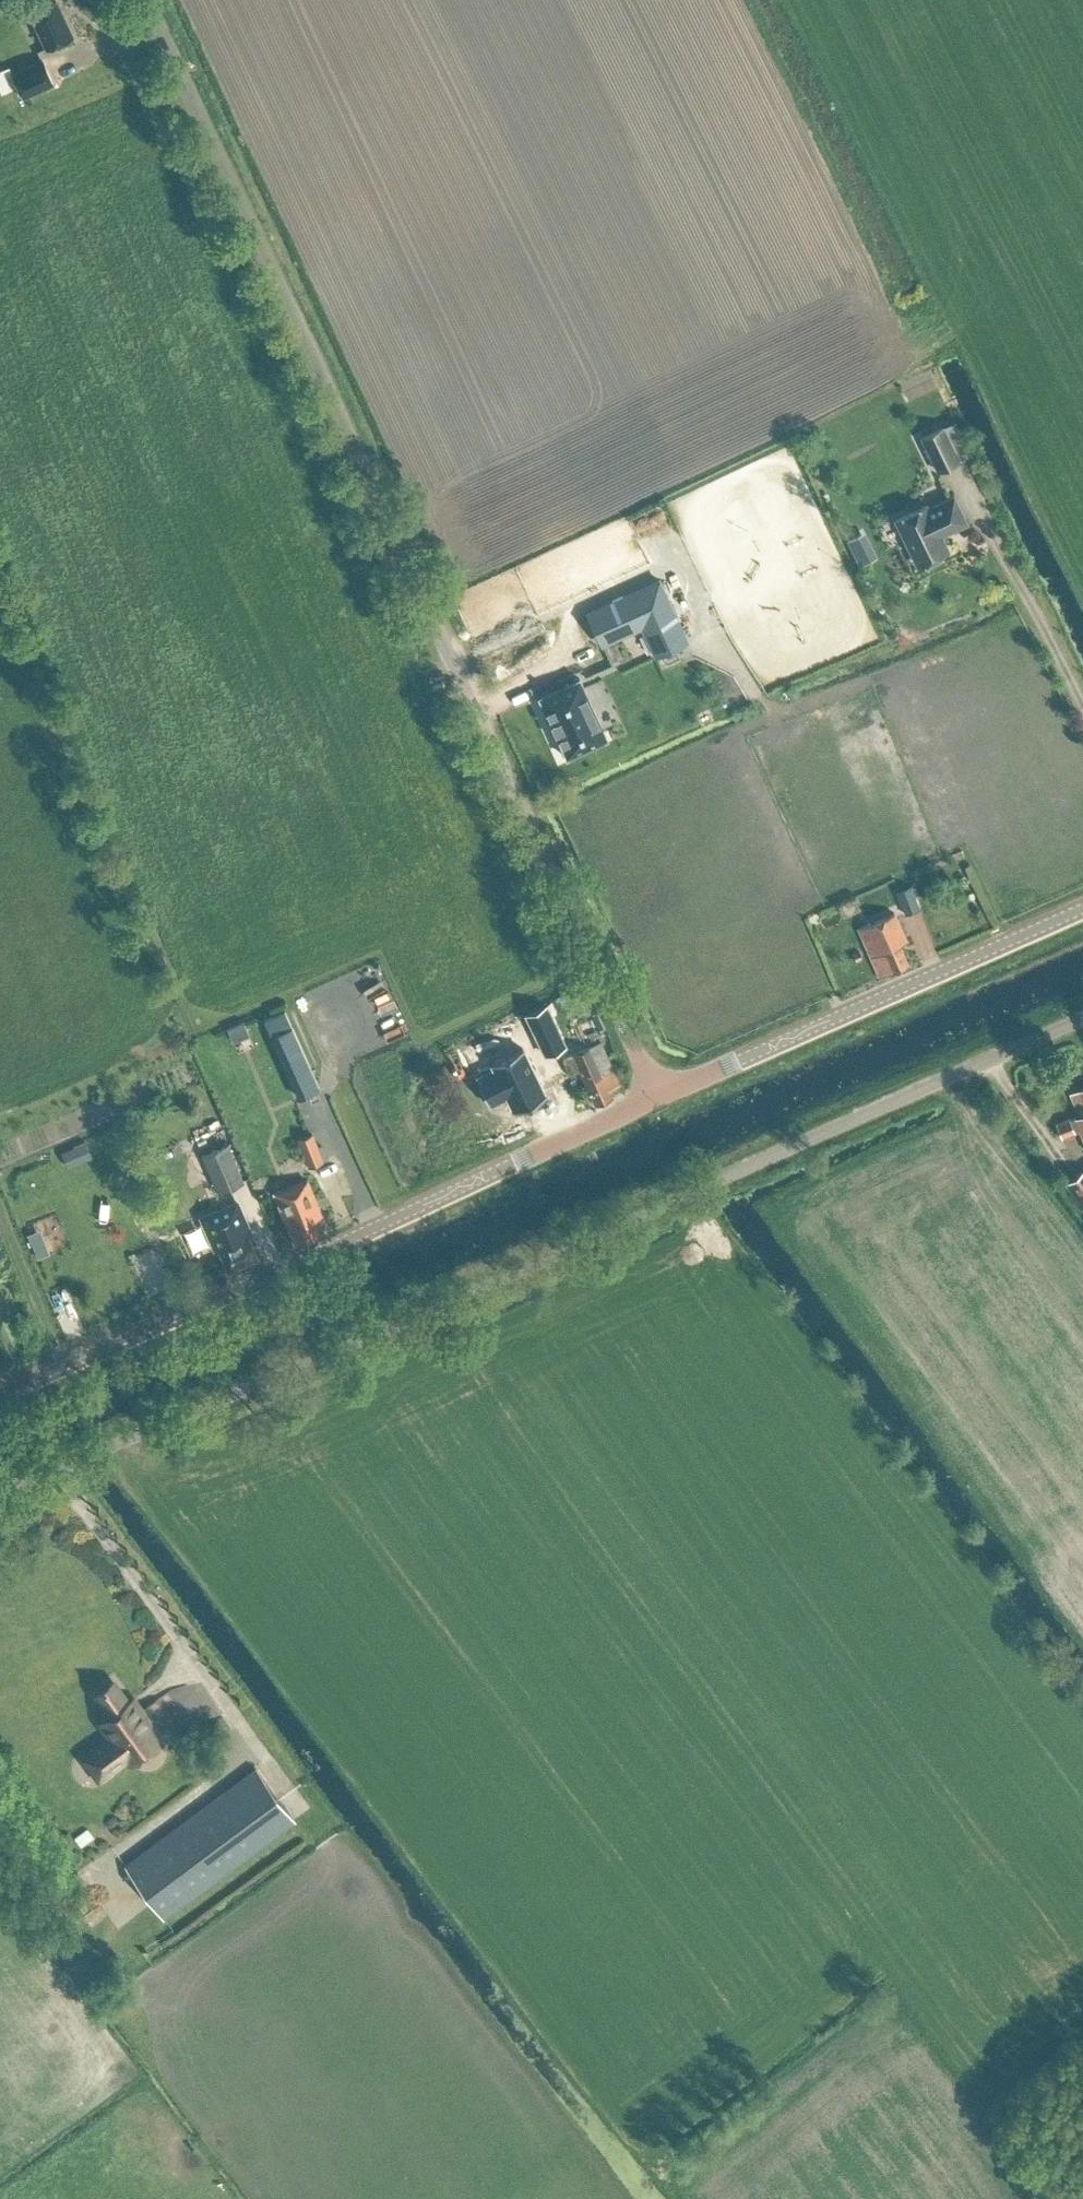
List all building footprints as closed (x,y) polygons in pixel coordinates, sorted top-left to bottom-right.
[(71,34),(55,0),(53,0),(29,11),(46,46),(71,34)] [(22,96),(52,82),(41,58),(11,72),(22,96)] [(925,428),(942,461),(963,450),(947,417),(925,428)] [(966,521),(953,492),(927,505),(925,502),(894,517),(916,563),(948,549),(941,534),(966,521)] [(659,580),(588,613),(602,645),(642,627),(654,656),(687,640),(659,580)] [(578,678),(539,696),(566,756),(605,738),(578,678)] [(931,871),(917,876),(924,899),(938,894),(931,871)] [(919,907),(910,883),(896,888),(905,913),(919,907)] [(855,928),(865,950),(876,977),(906,965),(897,943),(906,939),(894,911),(855,928)] [(545,1053),(564,1044),(546,1005),(526,1014),(545,1053)] [(283,1009),(263,1017),(271,1034),(277,1031),(290,1025),(283,1009)] [(568,1073),(580,1068),(594,1103),(611,1095),(608,1087),(618,1083),(600,1040),(572,1052),(569,1046),(559,1050),(562,1058),(568,1073)] [(544,1093),(522,1046),(490,1061),(493,1067),(475,1075),(488,1103),(506,1095),(513,1108),(544,1093)] [(910,1071),(915,1082),(933,1074),(929,1063),(910,1071)] [(275,1098),(296,1085),(287,1070),(266,1083),(275,1098)] [(1069,1092),(1079,1114),(1068,1118),(1068,1117),(1055,1122),(1060,1136),(1078,1128),(1082,1139),(1082,1086),(1069,1092)] [(314,1128),(328,1155),(344,1146),(330,1119),(314,1128)] [(311,1132),(297,1138),(307,1165),(322,1159),(311,1132)] [(84,1140),(61,1150),(68,1165),(91,1155),(84,1140)] [(216,1192),(244,1181),(227,1143),(201,1154),(216,1192)] [(1064,1182),(1082,1208),(1082,1168),(1064,1182)] [(311,1217),(320,1213),(306,1178),(273,1191),(294,1243),(317,1233),(311,1217)] [(236,1200),(200,1216),(214,1247),(217,1246),(227,1269),(257,1256),(247,1234),(250,1233),(236,1200)] [(43,1241),(32,1246),(37,1258),(48,1253),(43,1241)] [(208,1662),(172,1692),(180,1702),(209,1678),(215,1685),(222,1678),(208,1662)] [(97,1720),(108,1735),(81,1754),(98,1777),(124,1758),(128,1763),(162,1739),(131,1696),(126,1699),(112,1679),(94,1692),(109,1712),(97,1720)] [(163,1916),(293,1819),(254,1766),(123,1863),(163,1916)]
